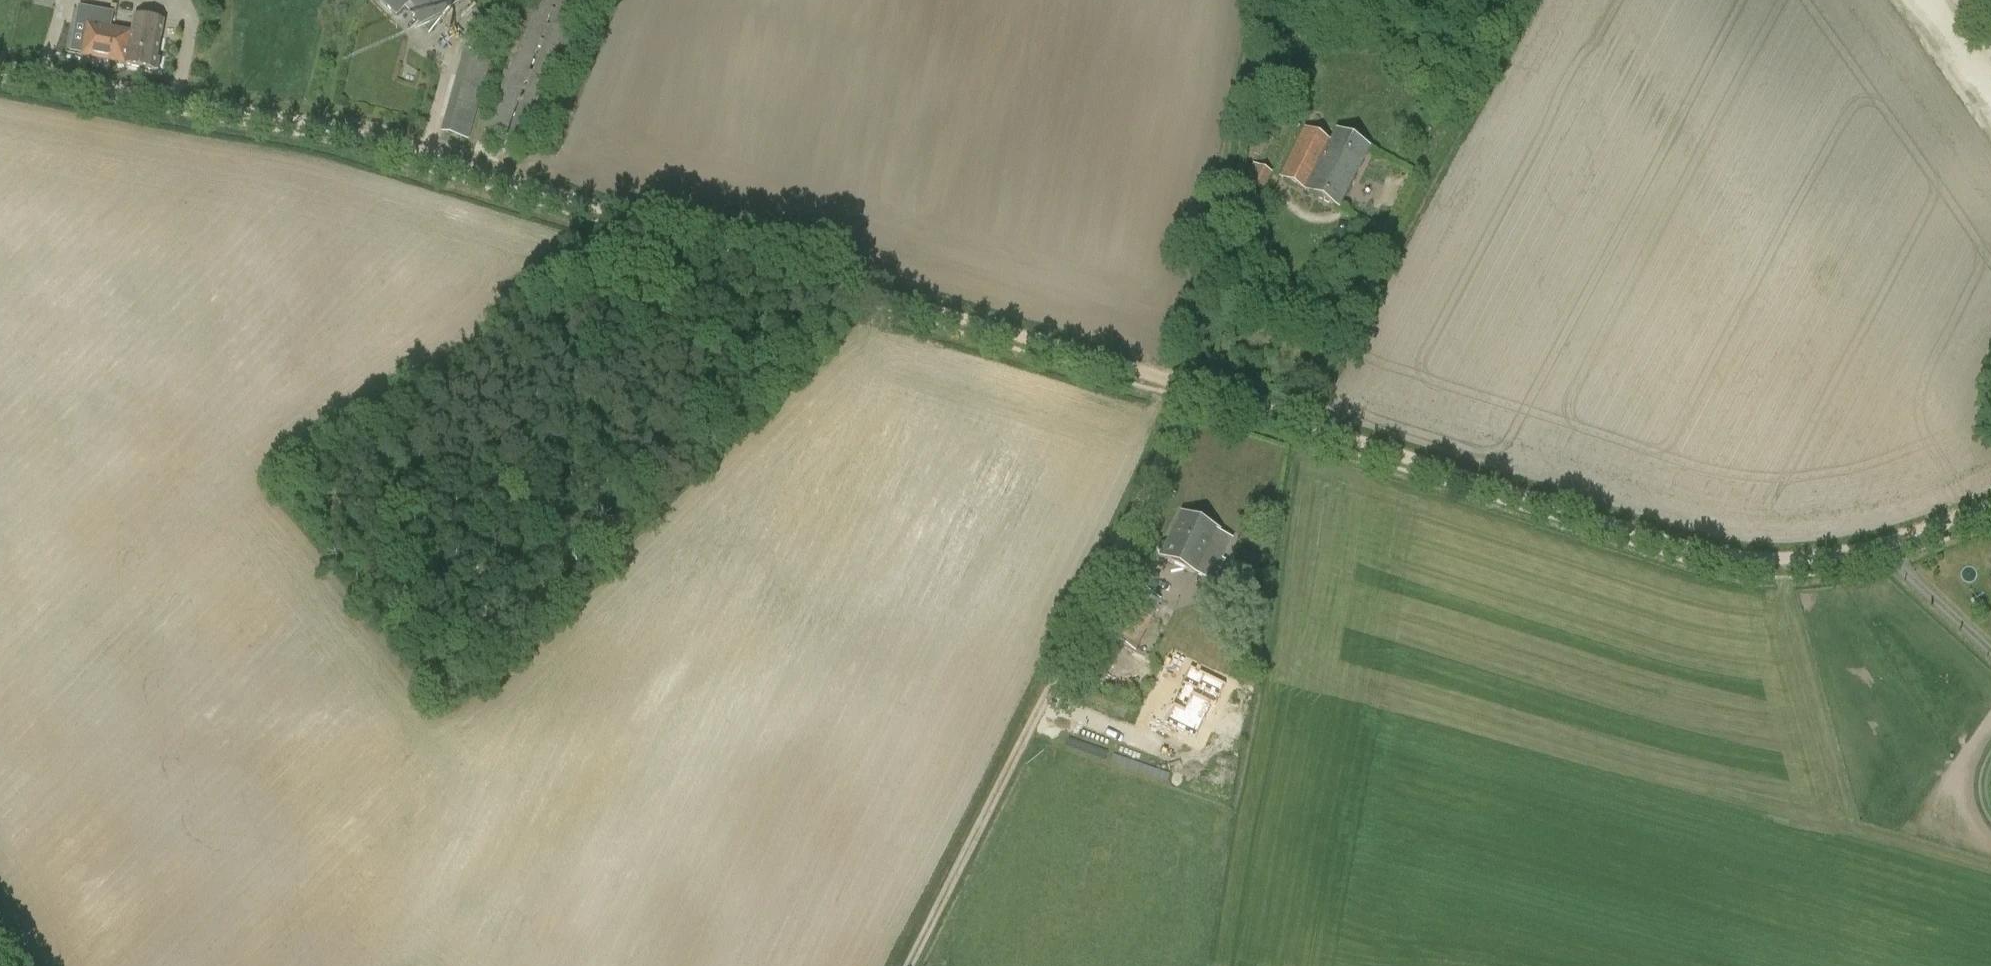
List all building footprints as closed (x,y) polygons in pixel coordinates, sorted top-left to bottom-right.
[(406,8),(430,33),(464,0),(385,0),(382,3),(396,17),(406,8)] [(484,131),(532,148),(587,0),(532,0),(484,131)] [(107,63),(122,66),(128,33),(110,30),(113,14),(80,8),(76,25),(84,26),(88,27),(82,57),(82,58),(93,60),(95,64),(105,66),(107,63)] [(128,33),(122,66),(155,72),(161,39),(164,21),(135,15),(132,34),(128,33)] [(500,33),(480,28),(477,40),(497,45),(500,33)] [(465,52),(441,133),(468,141),(491,59),(465,52)] [(1331,144),(1306,131),(1281,179),(1338,208),(1368,149),(1337,133),(1331,144)] [(1247,150),(1262,157),(1269,141),(1254,134),(1247,150)] [(1253,163),(1245,181),(1264,191),(1273,173),(1271,172),(1274,167),(1262,160),(1258,165),(1253,163)] [(1181,514),(1160,557),(1206,580),(1213,565),(1217,567),(1224,552),(1213,547),(1219,533),(1181,514)] [(1107,637),(1135,651),(1160,600),(1131,585),(1107,637)] [(1107,661),(1089,652),(1078,680),(1090,686),(1094,679),(1097,680),(1107,661)] [(1190,667),(1176,697),(1178,698),(1164,725),(1195,740),(1212,706),(1215,707),(1226,684),(1190,667)]
